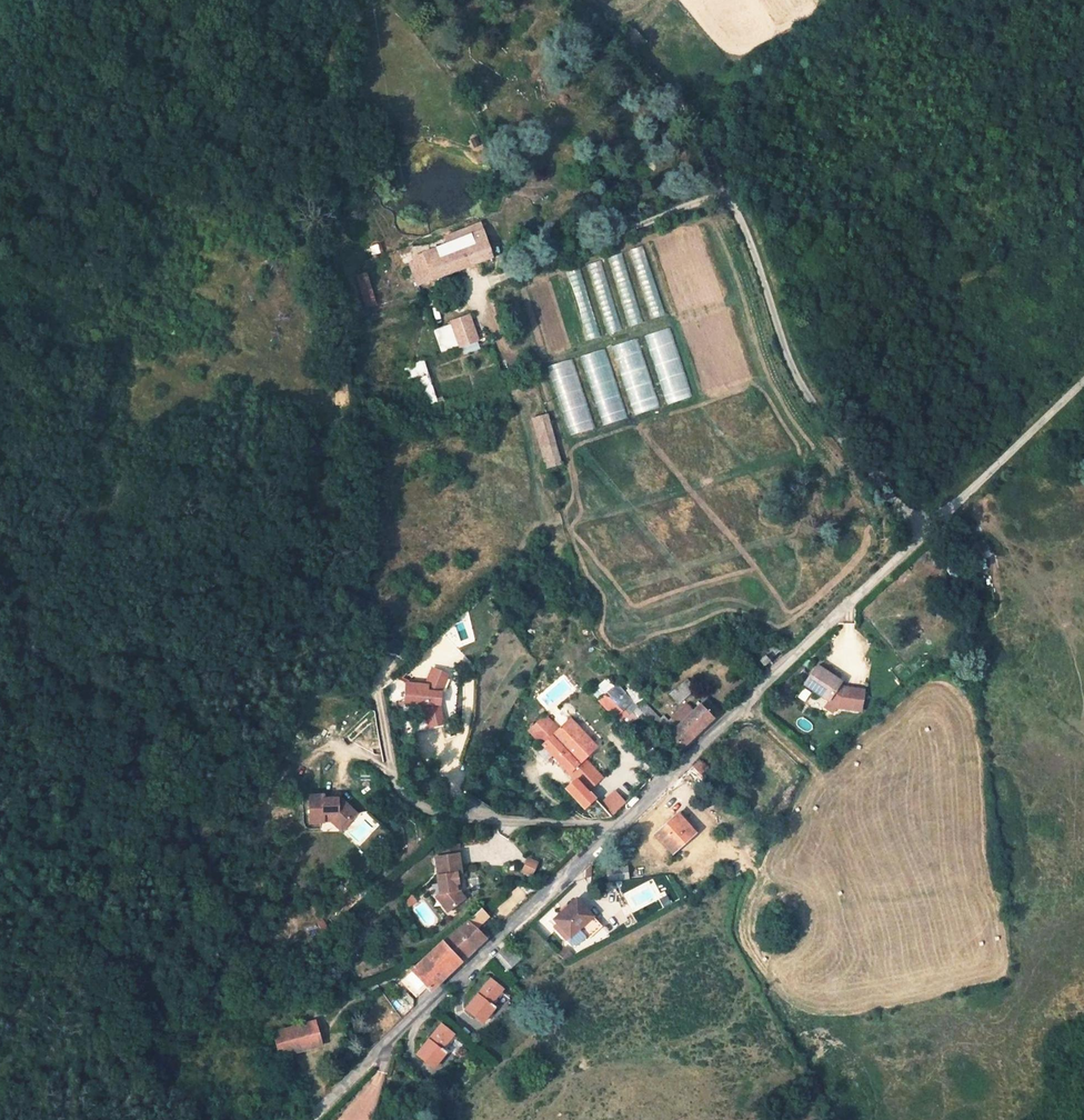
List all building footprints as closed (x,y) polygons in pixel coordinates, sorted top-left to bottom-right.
[(451,240),(485,229),(483,224),(450,235),(451,240)] [(451,240),(420,251),(423,258),(414,260),(422,281),(496,255),(485,229),(451,240)] [(372,300),(381,296),(371,267),(360,271),(372,300)] [(491,332),(481,306),(462,313),(472,338),(491,332)] [(472,338),(462,313),(446,318),(455,344),(472,338)] [(418,356),(419,359),(423,370),(435,403),(447,399),(453,397),(450,391),(445,393),(430,353),(418,356)] [(413,372),(423,370),(419,359),(410,362),(413,372)] [(464,406),(453,397),(447,399),(459,408),(464,406)] [(550,413),(532,418),(545,468),(563,463),(550,413)] [(970,570),(955,546),(937,555),(949,578),(950,581),(970,570)] [(454,641),(447,645),(454,656),(462,651),(454,641)] [(771,662),(766,657),(763,660),(760,663),(764,667),(771,662)] [(502,670),(495,681),(503,686),(509,674),(502,670)] [(431,707),(432,696),(440,678),(427,673),(419,693),(399,690),(397,705),(417,707),(421,729),(435,727),(431,707)] [(844,708),(832,705),(827,701),(818,693),(820,690),(807,680),(793,697),(815,715),(823,722),(839,727),(844,708)] [(609,731),(627,714),(609,697),(592,714),(609,731)] [(661,756),(657,761),(662,767),(701,731),(697,727),(704,720),(694,709),(654,747),(661,756)] [(527,726),(512,740),(572,803),(587,789),(570,771),(583,759),(556,729),(542,742),(527,726)] [(690,775),(696,769),(692,765),(686,770),(690,775)] [(356,798),(347,797),(348,791),(334,790),(334,787),(320,786),(318,812),(332,813),(332,809),(341,810),(348,819),(354,814),(358,814),(365,808),(356,798)] [(613,816),(627,802),(614,789),(600,803),(613,816)] [(684,838),(671,822),(662,830),(648,844),(662,859),(684,838)] [(439,842),(422,845),(424,855),(441,851),(439,842)] [(424,855),(419,855),(421,874),(420,874),(425,892),(437,906),(449,895),(443,888),(441,888),(439,881),(442,880),(440,871),(445,870),(441,851),(424,855)] [(531,878),(538,863),(527,857),(520,872),(531,878)] [(616,879),(615,868),(598,871),(600,882),(616,879)] [(437,906),(425,892),(421,896),(434,909),(437,906)] [(565,956),(587,935),(579,927),(562,910),(541,931),(557,948),(554,952),(558,957),(565,956)] [(458,917),(431,940),(432,941),(451,963),(482,934),(470,922),(466,925),(458,917)] [(557,948),(541,931),(537,935),(554,952),(557,948)] [(421,991),(451,963),(432,941),(402,969),(404,973),(393,986),(404,997),(416,986),(421,991)] [(508,944),(495,957),(509,971),(522,958),(508,944)] [(499,965),(497,962),(489,954),(479,963),(486,972),(490,974),(499,965)] [(483,982),(456,1011),(470,1023),(484,1007),(481,1003),(491,992),(483,982)] [(281,1058),(323,1046),(315,1019),(273,1031),(281,1058)] [(430,1032),(406,1058),(421,1072),(433,1059),(428,1054),(439,1041),(430,1032)]
